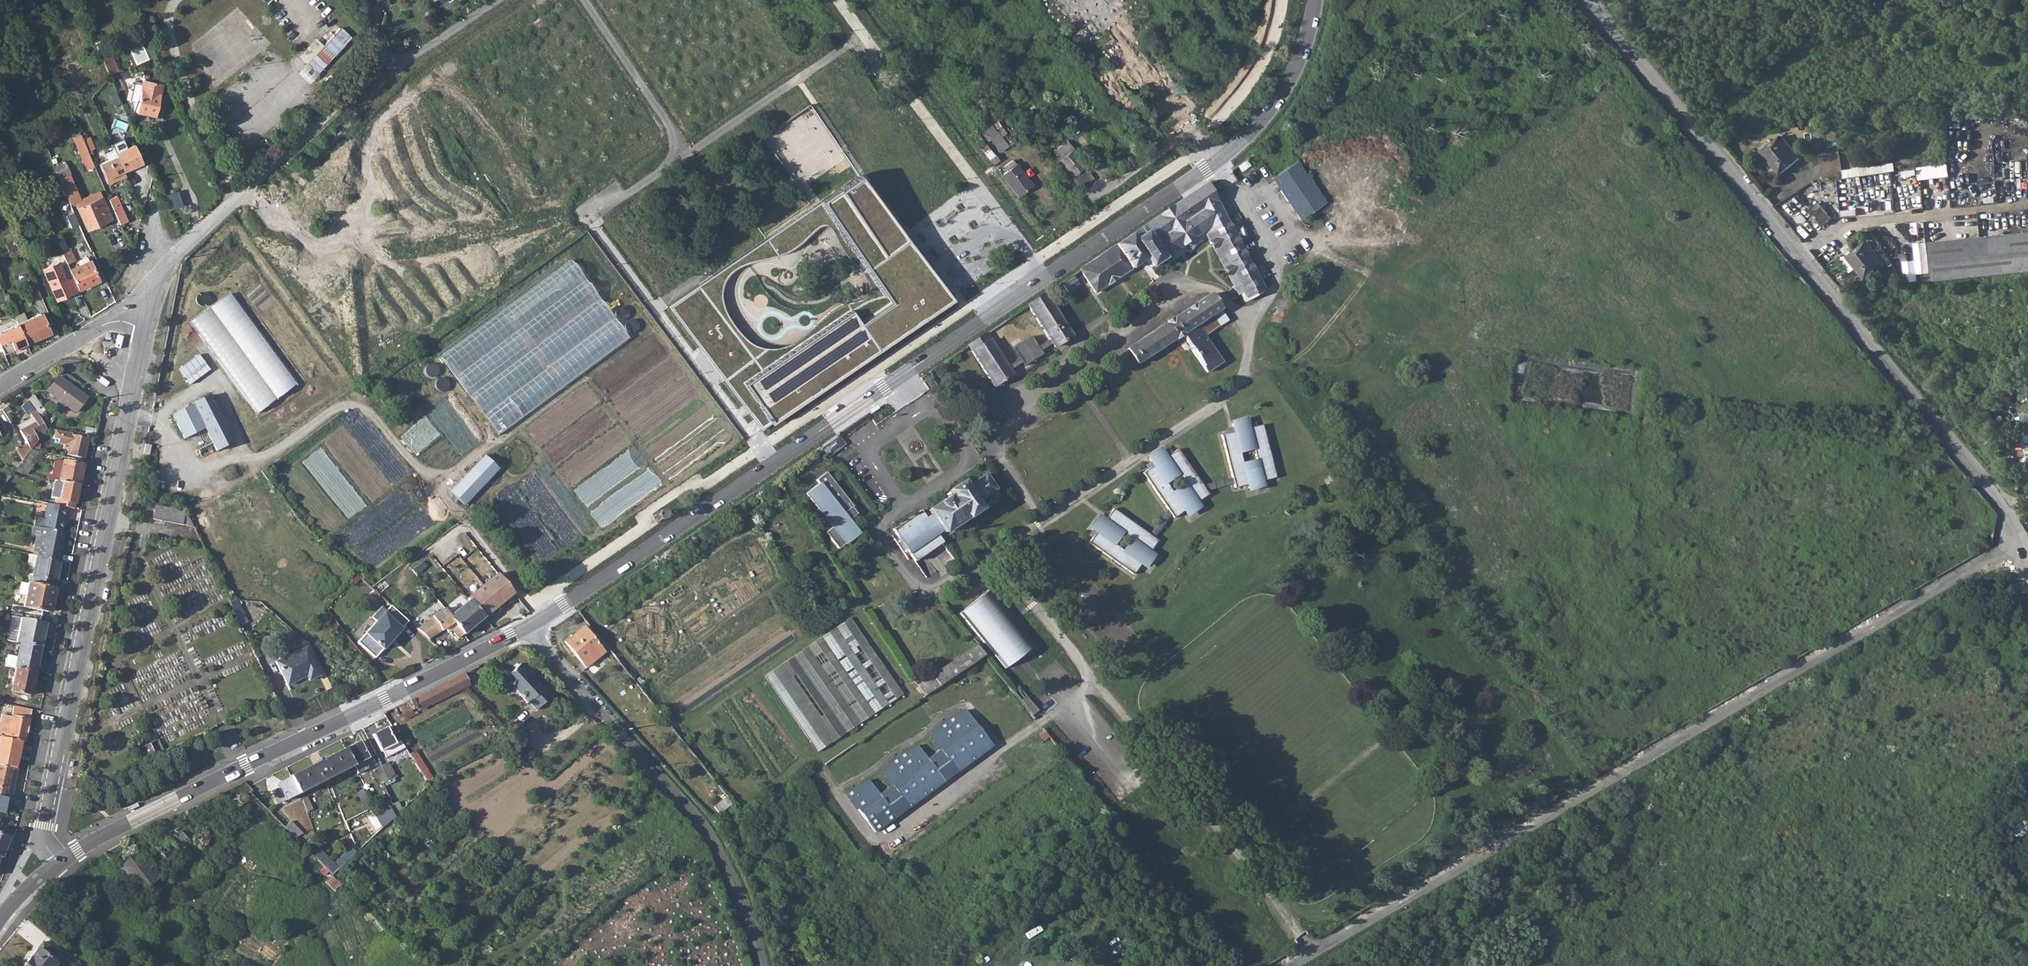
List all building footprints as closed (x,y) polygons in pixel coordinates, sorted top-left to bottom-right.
[(1122,24),(1132,35),(1142,26),(1133,15),(1122,24)] [(337,24),(305,62),(323,76),(345,49),(344,48),(353,37),(337,24)] [(1093,28),(1079,39),(1091,53),(1105,41),(1093,28)] [(98,50),(108,74),(117,71),(107,47),(98,50)] [(334,76),(329,81),(333,84),(338,79),(334,76)] [(136,112),(155,115),(161,83),(142,79),(136,112)] [(114,107),(122,124),(129,121),(121,104),(114,107)] [(1814,127),(1818,149),(1839,144),(1836,126),(1814,127)] [(73,138),(86,169),(94,166),(87,150),(87,148),(83,139),(81,134),(73,138)] [(988,141),(997,153),(1004,148),(995,135),(988,141)] [(87,148),(87,150),(94,147),(89,136),(83,139),(87,148)] [(1781,174),(1800,158),(1782,136),(1763,151),(1781,174)] [(1054,152),(1072,176),(1084,166),(1072,151),(1075,149),(1068,141),(1054,152)] [(976,147),(991,165),(996,161),(982,142),(976,147)] [(134,144),(116,153),(124,171),(142,163),(134,144)] [(109,160),(99,164),(105,179),(108,184),(126,176),(124,171),(116,153),(114,150),(106,153),(109,160)] [(1300,220),(1326,203),(1298,161),(1272,178),(1300,220)] [(1895,162),(1844,170),(1846,178),(1897,170),(1895,162)] [(1950,163),(1919,167),(1921,180),(1951,176),(1950,163)] [(999,177),(1015,198),(1030,187),(1014,166),(999,177)] [(1094,179),(1084,166),(1072,176),(1082,188),(1094,179)] [(86,229),(112,218),(100,191),(80,200),(66,168),(56,173),(70,205),(74,203),(86,229)] [(672,309),(760,428),(952,300),(914,252),(856,180),(672,309)] [(1242,293),(1245,297),(1252,293),(1262,288),(1258,281),(1207,185),(1206,184),(1080,269),(1095,292),(1140,262),(1145,258),(1151,267),(1204,232),(1215,253),(1220,250),(1242,293)] [(177,191),(163,196),(168,209),(181,204),(177,191)] [(109,199),(120,225),(127,221),(116,196),(109,199)] [(1819,202),(1811,209),(1824,225),(1832,219),(1819,202)] [(66,217),(71,228),(78,224),(73,213),(66,217)] [(2,238),(8,252),(17,248),(14,240),(16,239),(13,233),(2,238)] [(1935,280),(2027,271),(2027,233),(1931,243),(1934,273),(1935,280)] [(62,253),(67,263),(74,259),(69,247),(67,248),(61,235),(56,238),(62,253)] [(1868,241),(1848,257),(1866,280),(1886,264),(1868,241)] [(19,247),(17,248),(8,252),(10,257),(21,252),(19,247)] [(1261,279),(1258,281),(1262,288),(1252,293),(1245,297),(1242,293),(1220,250),(1215,253),(1238,296),(1239,295),(1243,302),(1267,289),(1261,279)] [(55,256),(58,262),(59,266),(67,263),(62,253),(55,256)] [(1900,256),(1904,264),(1909,262),(1905,254),(1900,256)] [(1146,271),(1151,267),(1145,258),(1140,262),(1146,271)] [(81,264),(69,269),(79,290),(99,281),(89,260),(88,260),(81,264)] [(630,337),(568,260),(435,356),(496,435),(630,337)] [(69,269),(67,263),(59,266),(58,262),(43,269),(56,300),(79,290),(69,269)] [(1922,274),(1923,281),(1935,280),(1934,273),(1922,274)] [(1078,282),(1073,274),(1061,281),(1068,290),(1078,282)] [(26,284),(33,298),(40,295),(34,280),(26,284)] [(1059,283),(1054,287),(1060,295),(1065,292),(1059,283)] [(1028,304),(1051,337),(1038,346),(1031,336),(1013,348),(1020,358),(1008,366),(986,333),(968,345),(996,386),(1013,374),(1010,370),(1022,362),(1025,365),(1043,353),(1040,350),(1053,341),(1056,345),(1073,333),(1046,292),(1028,304)] [(297,385),(227,294),(187,324),(257,415),(297,385)] [(1210,294),(1127,349),(1137,364),(1183,334),(1191,347),(1190,348),(1208,373),(1223,363),(1205,336),(1227,321),(1210,294)] [(15,316),(18,323),(27,319),(24,312),(15,316)] [(40,313),(27,319),(18,323),(26,343),(49,333),(40,313)] [(3,353),(26,343),(18,323),(0,331),(0,346),(3,353)] [(209,370),(199,354),(178,370),(189,385),(209,370)] [(48,391),(76,413),(86,398),(57,378),(48,391)] [(35,412),(37,415),(44,411),(33,395),(26,400),(28,401),(35,412)] [(197,449),(203,461),(214,456),(216,460),(220,458),(221,460),(237,453),(210,397),(172,415),(183,438),(206,428),(212,441),(197,449)] [(20,432),(27,445),(20,448),(18,445),(20,444),(11,429),(12,427),(2,409),(0,411),(0,421),(6,431),(23,459),(31,450),(36,443),(47,429),(37,415),(35,412),(28,401),(22,405),(35,423),(20,432)] [(1248,485),(1249,488),(1263,485),(1263,481),(1276,478),(1262,425),(1256,427),(1249,428),(1248,424),(1247,420),(1232,424),(1233,427),(1234,432),(1227,434),(1221,435),(1235,488),(1248,485)] [(66,454),(84,457),(88,439),(70,436),(71,433),(54,430),(52,438),(58,439),(57,442),(64,444),(63,448),(68,448),(66,454)] [(816,448),(827,464),(842,453),(839,448),(845,443),(838,433),(816,448)] [(1166,457),(1173,453),(1170,449),(1164,453),(1166,457)] [(13,473),(25,475),(43,452),(36,451),(31,450),(23,459),(13,473)] [(1185,511),(1187,514),(1200,505),(1197,502),(1208,495),(1177,450),(1173,453),(1166,457),(1164,453),(1161,450),(1149,459),(1151,462),(1154,466),(1147,470),(1143,474),(1174,519),(1185,511)] [(499,470),(484,456),(450,492),(465,506),(499,470)] [(63,461),(58,482),(78,486),(82,465),(63,461)] [(1147,470),(1154,466),(1151,462),(1145,466),(1147,470)] [(850,501),(827,471),(817,479),(820,482),(807,492),(833,526),(825,532),(838,548),(856,535),(848,525),(851,523),(849,519),(857,513),(852,506),(850,507),(848,503),(850,501)] [(944,494),(947,498),(928,510),(932,515),(926,519),(921,510),(893,529),(915,561),(943,543),(937,534),(942,531),(944,534),(980,510),(975,503),(995,490),(985,475),(966,489),(962,483),(944,494)] [(68,508),(73,509),(75,503),(78,486),(58,482),(54,481),(52,491),(60,493),(58,500),(57,505),(68,508)] [(10,496),(11,489),(2,487),(0,490),(0,494),(10,496)] [(50,498),(58,500),(60,493),(52,491),(50,498)] [(42,528),(61,532),(64,516),(67,516),(68,508),(57,505),(47,503),(42,528)] [(152,518),(193,526),(187,513),(182,513),(183,508),(170,506),(169,508),(154,505),(152,518)] [(1093,539),(1089,544),(1133,576),(1141,565),(1144,567),(1153,555),(1150,552),(1158,542),(1113,510),(1110,514),(1106,520),(1102,517),(1101,517),(1092,530),(1093,530),(1097,533),(1093,539)] [(1102,517),(1106,520),(1110,514),(1106,511),(1102,517)] [(848,525),(856,535),(859,533),(851,523),(848,525)] [(36,555),(58,559),(63,533),(61,532),(42,528),(33,526),(30,536),(35,537),(32,554),(36,555)] [(1088,536),(1093,539),(1097,533),(1093,530),(1088,536)] [(27,574),(30,574),(32,575),(36,555),(32,554),(29,553),(25,570),(27,574)] [(28,582),(54,588),(55,580),(56,581),(60,560),(58,559),(36,555),(32,575),(30,574),(28,582)] [(436,621),(429,626),(425,629),(433,638),(454,622),(456,625),(463,633),(514,592),(497,573),(466,598),(468,600),(452,613),(447,606),(433,617),(436,621)] [(23,606),(50,612),(55,588),(54,588),(28,582),(23,606)] [(1005,669),(1035,645),(990,589),(961,613),(1005,669)] [(360,639),(375,656),(410,623),(393,607),(360,639)] [(6,640),(15,642),(21,618),(12,616),(6,640)] [(849,617),(765,676),(811,744),(896,686),(849,617)] [(45,623),(21,618),(15,642),(20,643),(40,648),(45,623)] [(430,641),(433,638),(425,629),(429,626),(421,619),(415,627),(430,641)] [(458,637),(463,633),(456,625),(451,628),(458,637)] [(586,667),(604,652),(597,644),(582,626),(564,641),(586,667)] [(601,641),(597,644),(604,652),(608,649),(601,641)] [(40,648),(20,643),(17,657),(12,656),(6,655),(4,665),(8,666),(15,667),(35,672),(40,648)] [(917,685),(925,696),(937,689),(984,657),(976,645),(917,685)] [(276,661),(287,685),(307,675),(309,680),(319,675),(305,647),(276,661)] [(529,702),(536,710),(552,695),(545,687),(543,688),(521,664),(505,678),(527,703),(529,702)] [(4,687),(11,688),(15,667),(8,666),(4,687)] [(11,688),(11,690),(31,694),(35,672),(15,667),(11,688)] [(454,677),(462,687),(469,684),(463,672),(454,677)] [(394,708),(398,717),(417,708),(418,710),(462,687),(454,677),(394,708)] [(1020,702),(1026,697),(1019,688),(1012,693),(1020,702)] [(30,699),(31,694),(11,690),(9,695),(30,699)] [(13,705),(14,699),(0,696),(0,702),(13,705)] [(1020,702),(1031,716),(1038,711),(1026,697),(1020,702)] [(6,737),(21,740),(24,741),(31,709),(13,705),(11,713),(11,716),(1,713),(0,717),(0,736),(6,737)] [(869,780),(845,792),(875,832),(992,746),(965,710),(945,720),(929,736),(939,750),(927,759),(918,746),(896,756),(881,772),(892,785),(879,795),(869,780)] [(372,735),(380,750),(395,743),(386,727),(372,735)] [(21,740),(6,737),(0,736),(0,764),(15,767),(21,740)] [(345,749),(353,764),(368,757),(359,741),(345,749)] [(298,793),(299,793),(353,765),(353,764),(345,749),(344,748),(290,776),(290,777),(298,793)] [(381,766),(388,780),(395,776),(388,763),(381,766)] [(10,798),(16,767),(15,767),(0,764),(0,796),(8,798),(10,798)] [(373,770),(381,784),(382,783),(388,780),(381,766),(373,770)] [(270,790),(277,804),(298,793),(290,777),(276,784),(277,786),(270,790)] [(234,787),(298,852),(304,846),(297,838),(296,838),(295,837),(296,836),(294,834),(285,825),(252,791),(253,790),(244,781),(234,787)] [(203,801),(206,808),(228,797),(225,791),(203,801)] [(230,800),(236,806),(241,800),(236,794),(230,800)] [(2,813),(5,814),(8,798),(0,796),(0,826),(2,813)] [(726,797),(713,806),(719,814),(731,804),(726,797)] [(380,804),(382,808),(388,805),(391,803),(389,798),(380,804)] [(130,808),(138,804),(136,800),(128,805),(130,808)] [(388,805),(395,816),(399,812),(392,802),(391,803),(388,805)] [(382,827),(395,816),(388,805),(382,808),(373,812),(382,827)] [(116,868),(137,894),(159,877),(156,873),(158,871),(157,868),(197,839),(188,826),(198,820),(191,807),(169,818),(177,833),(144,858),(138,850),(116,868)] [(285,825),(294,834),(299,829),(290,821),(285,825)] [(2,857),(9,838),(6,837),(8,829),(0,827),(0,856),(2,857)] [(312,849),(334,872),(357,852),(352,846),(334,863),(316,844),(312,849)] [(310,851),(332,874),(334,872),(312,849),(310,851)] [(54,964),(60,956),(43,942),(24,965),(52,965),(54,964)]
